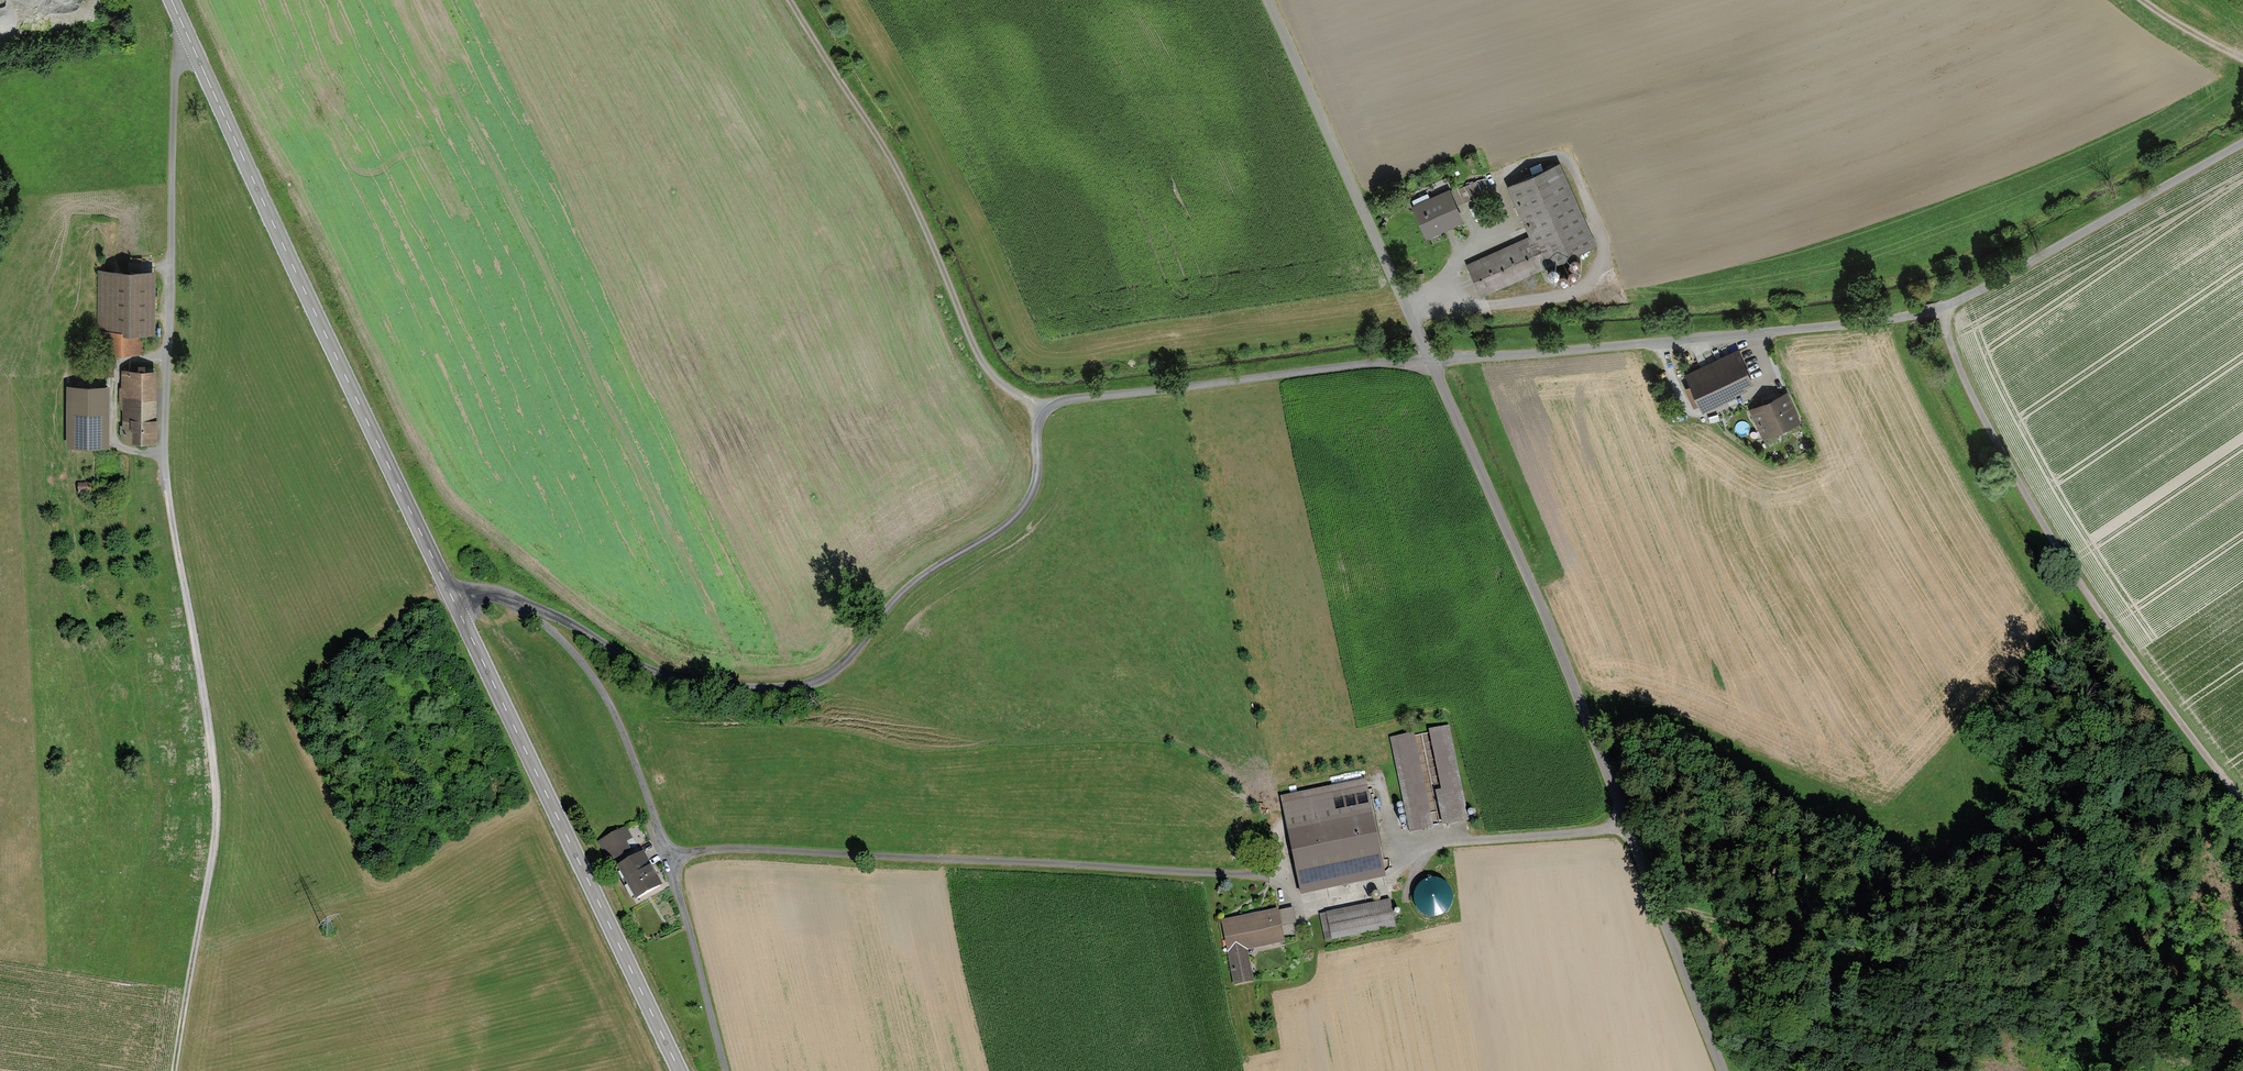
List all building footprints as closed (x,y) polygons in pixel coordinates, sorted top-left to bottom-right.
[(1468,266),(1481,295),(1591,245),(1555,167),(1510,188),(1532,237),(1468,266)] [(1447,190),(1411,207),(1425,236),(1461,220),(1454,205),(1480,193),(1475,182),(1449,194),(1447,190)] [(157,274),(101,272),(99,329),(95,329),(94,351),(141,352),(142,335),(155,335),(157,274)] [(1736,352),(1685,376),(1700,406),(1750,383),(1736,352)] [(156,373),(127,372),(126,441),(155,441),(156,373)] [(105,389),(70,389),(70,445),(105,445),(105,389)] [(1782,395),(1748,411),(1761,438),(1794,422),(1782,395)] [(1424,738),(1442,822),(1463,818),(1445,733),(1424,738)] [(1408,736),(1391,740),(1408,830),(1426,827),(1408,736)] [(1360,784),(1284,799),(1302,893),(1378,879),(1360,784)] [(610,853),(617,866),(635,856),(627,841),(632,838),(626,826),(598,842),(606,856),(610,853)] [(635,856),(617,866),(636,899),(663,884),(656,872),(644,851),(635,856)] [(1418,912),(1446,911),(1445,884),(1417,885),(1418,912)] [(1387,901),(1321,915),(1327,942),(1393,928),(1387,901)] [(1288,910),(1221,923),(1232,981),(1248,978),(1243,951),(1280,944),(1276,926),(1291,923),(1288,910)] [(1285,933),(1298,931),(1296,923),(1284,926),(1285,933)]
